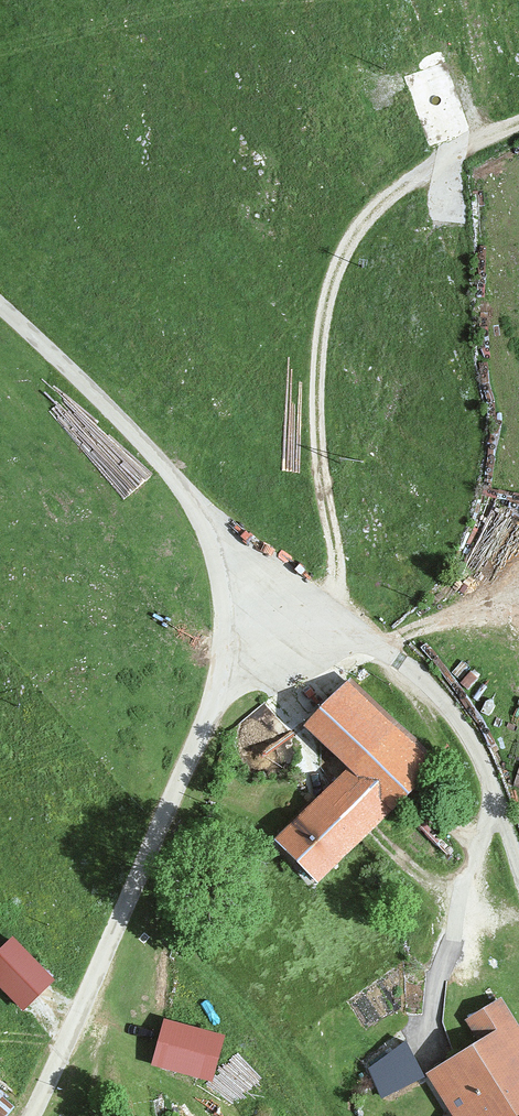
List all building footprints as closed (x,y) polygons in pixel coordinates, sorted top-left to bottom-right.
[(439,768),(352,685),(307,732),(350,773),(394,815),(439,768)] [(350,773),(277,849),(321,891),(394,815),(350,773)] [(0,966),(0,987),(24,1011),(51,983),(17,949),(0,966)] [(508,997),(465,1023),(482,1049),(429,1082),(450,1115),(518,1115),(518,1014),(508,997)] [(222,1037),(160,1021),(149,1065),(211,1081),(222,1037)] [(384,1094),(428,1073),(412,1040),(368,1061),(384,1094)] [(18,1101),(0,1087),(0,1115),(7,1115),(18,1101)]
